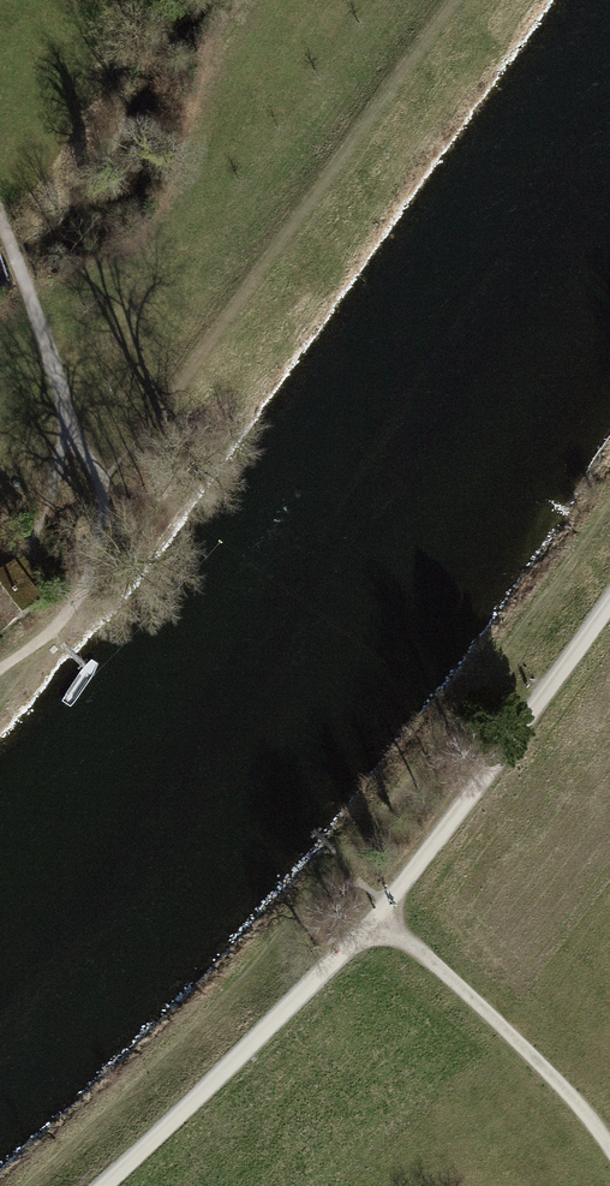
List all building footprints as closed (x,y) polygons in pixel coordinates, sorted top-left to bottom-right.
[(38,601),(10,567),(0,575),(0,633),(38,601)]
